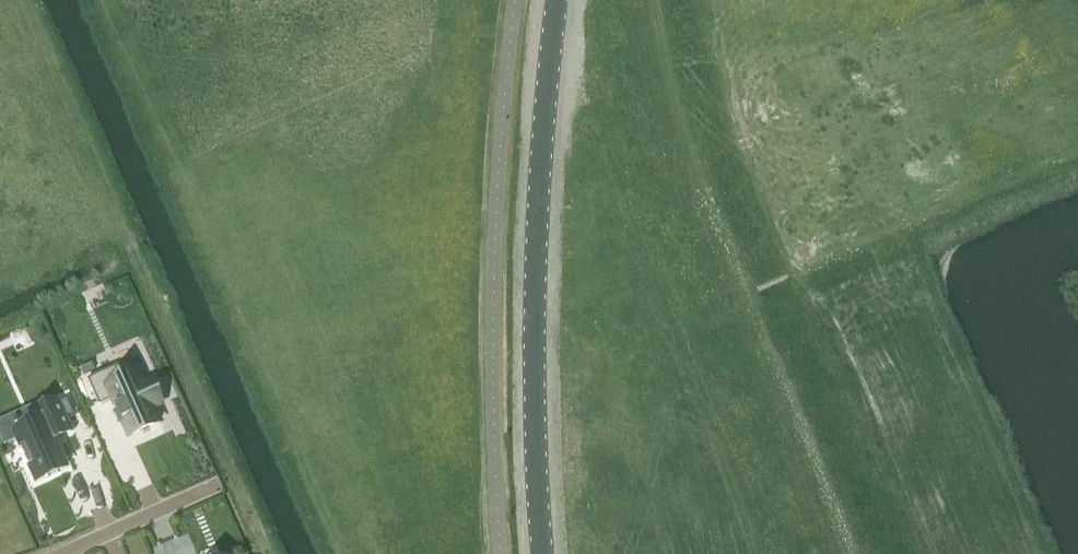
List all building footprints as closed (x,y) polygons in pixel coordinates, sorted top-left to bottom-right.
[(131,360),(88,379),(99,406),(114,399),(117,407),(116,408),(122,422),(124,422),(130,436),(160,423),(153,408),(161,405),(151,382),(143,386),(131,360)] [(39,421),(15,432),(22,448),(21,448),(29,466),(30,466),(37,481),(48,476),(48,477),(60,472),(60,471),(67,468),(59,451),(59,450),(54,439),(71,431),(58,402),(35,411),(39,421)]
